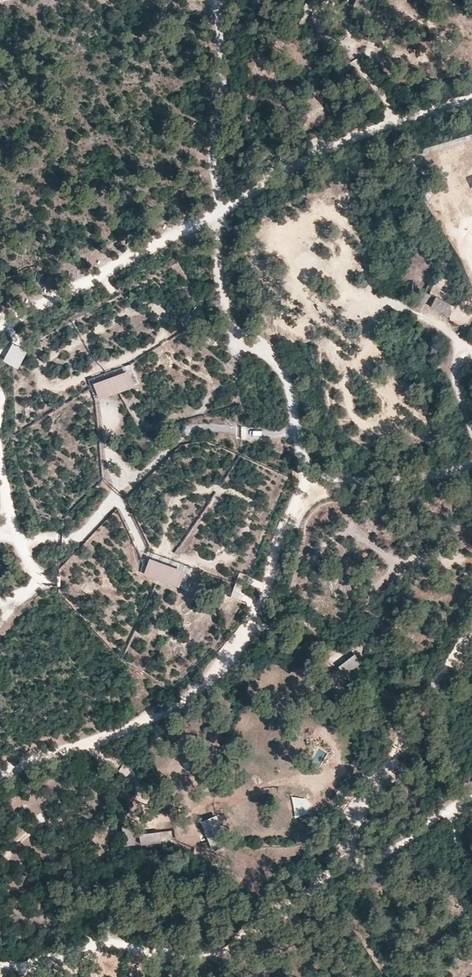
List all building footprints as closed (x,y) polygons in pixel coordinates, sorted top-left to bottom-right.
[(314,14),(320,0),(308,0),(304,9),(314,14)] [(368,0),(356,0),(352,8),(362,13),(365,7),(367,2),(368,0)] [(413,303),(410,308),(420,313),(429,296),(418,291),(413,303)] [(453,307),(436,298),(430,308),(448,317),(453,307)] [(6,361),(20,369),(27,354),(14,346),(6,361)] [(92,380),(97,398),(132,384),(127,368),(92,380)] [(185,573),(152,561),(145,576),(180,590),(185,573)] [(232,599),(242,603),(244,599),(239,598),(240,592),(235,590),(232,599)] [(338,667),(344,676),(362,663),(355,654),(338,667)] [(317,666),(331,683),(338,676),(326,660),(317,666)] [(326,734),(316,749),(328,758),(339,743),(326,734)] [(202,821),(213,852),(228,847),(217,816),(202,821)] [(134,826),(123,827),(123,833),(124,847),(136,846),(134,826)] [(161,842),(159,831),(140,833),(141,845),(161,842)] [(442,889),(449,896),(453,892),(447,885),(442,889)]
